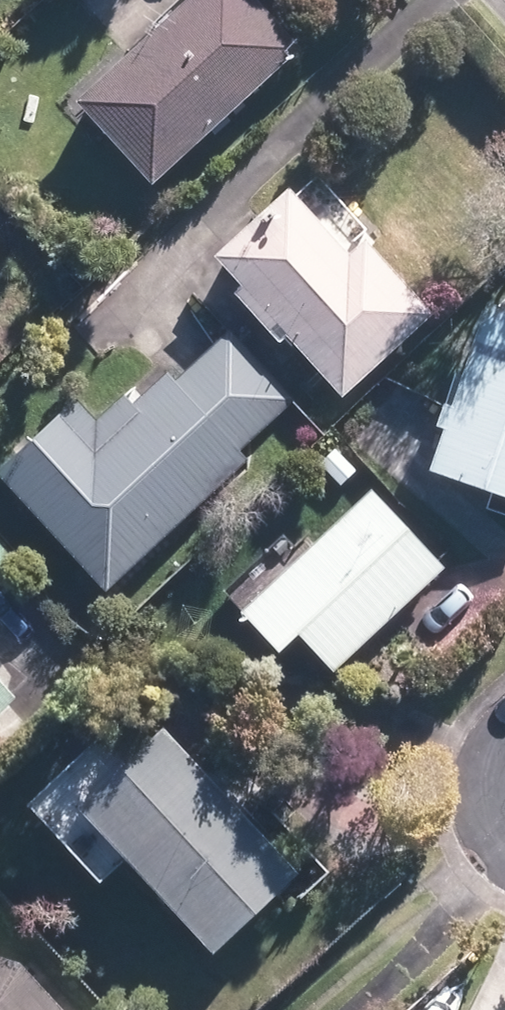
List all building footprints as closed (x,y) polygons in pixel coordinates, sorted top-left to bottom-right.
[(88,98),(168,185),(320,44),(279,0),(194,0),(88,98)] [(429,326),(423,319),(435,309),(368,233),(370,231),(318,172),(304,184),(223,255),(243,277),(233,286),(283,342),(293,334),(348,397),(429,326)] [(439,468),(504,493),(504,291),(439,468)] [(132,381),(97,413),(80,395),(3,465),(111,582),(306,403),(233,324),(150,401),(132,381)] [(245,609),(285,650),(303,633),(339,670),(447,565),(371,487),(245,609)] [(9,552),(0,542),(0,560),(9,552)] [(12,697),(0,683),(0,707),(12,697)] [(99,874),(120,853),(219,954),(309,865),(167,721),(127,760),(100,733),(29,803),(99,874)] [(24,960),(0,955),(0,1009),(74,1009),(24,960)]
